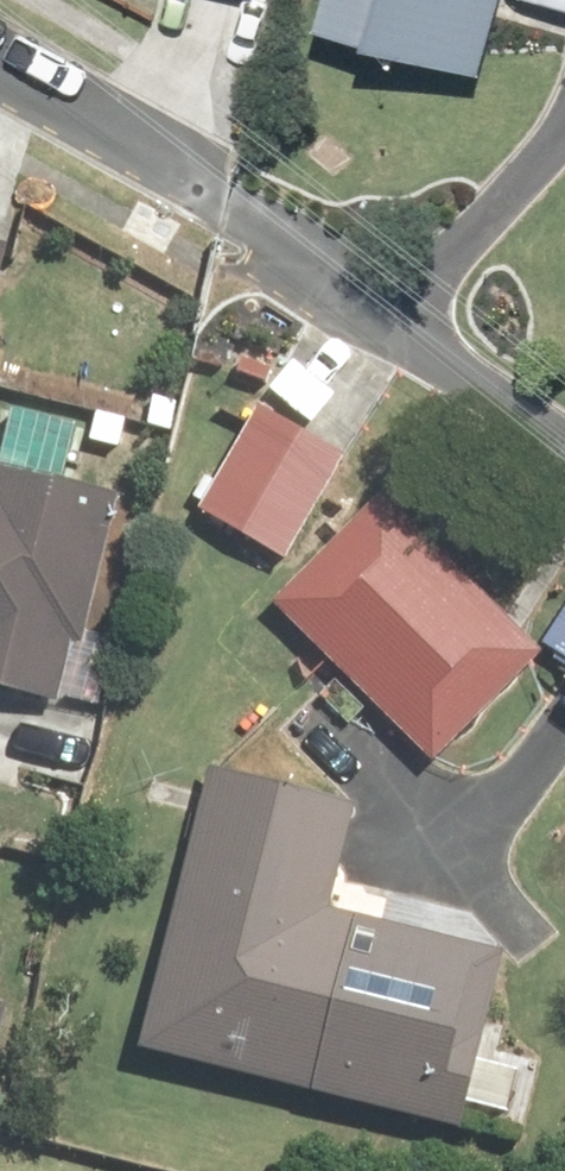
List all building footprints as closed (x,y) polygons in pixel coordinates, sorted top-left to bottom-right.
[(480,82),(499,10),(502,0),(321,0),(311,37),(480,82)] [(338,470),(256,418),(190,522),(272,574),(338,470)] [(111,515),(0,481),(0,709),(48,723),(111,515)] [(542,654),(383,492),(257,614),(416,776),(542,654)] [(350,805),(194,767),(121,1066),(445,1145),(491,960),(322,919),(350,805)]
